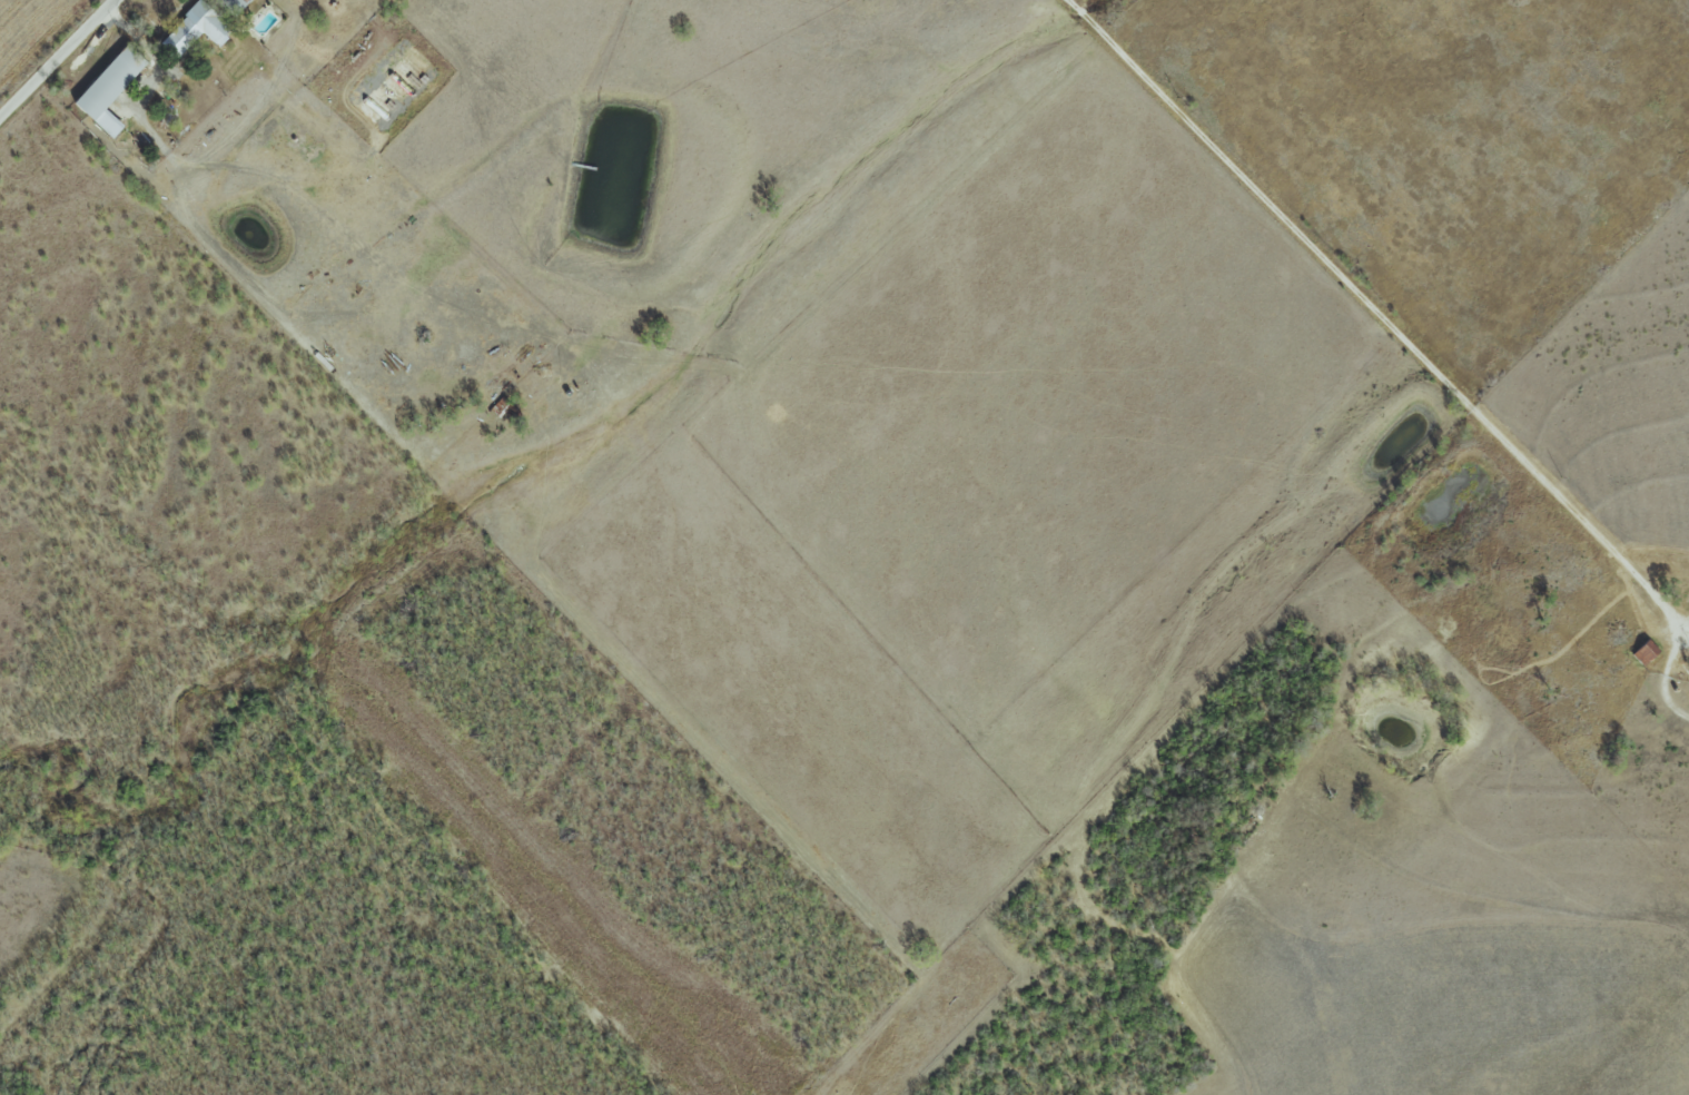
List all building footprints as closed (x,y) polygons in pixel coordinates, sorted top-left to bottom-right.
[(217,47),(227,37),(223,34),(230,27),(200,0),(198,0),(159,42),(176,58),(201,31),(217,47)] [(232,17),(247,0),(214,0),(232,17)] [(111,138),(122,125),(103,108),(145,61),(125,43),(72,103),(111,138)] [(1642,666),(1658,650),(1646,639),(1630,654),(1642,666)]
